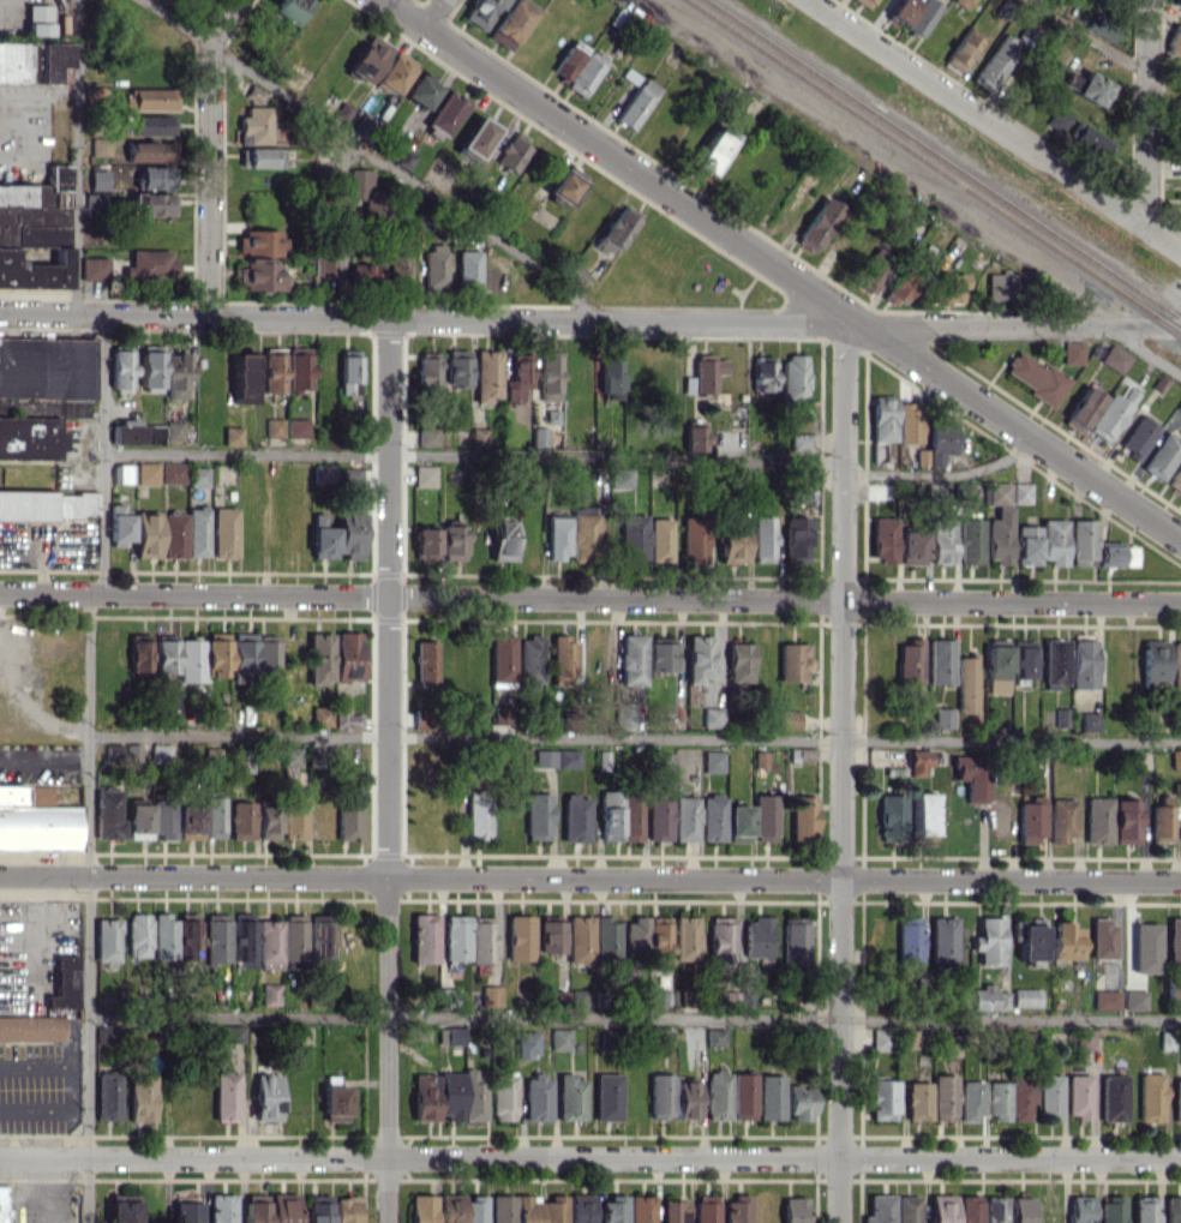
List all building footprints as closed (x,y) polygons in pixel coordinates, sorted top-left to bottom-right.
[(293,26),(308,1),(307,0),(277,0),(270,11),(293,26)] [(462,18),(484,31),(503,0),(473,0),(462,18)] [(536,9),(522,0),(511,0),(487,37),(508,52),(536,9)] [(867,9),(873,0),(853,0),(867,9)] [(939,5),(931,0),(897,0),(887,16),(921,37),(939,5)] [(968,9),(971,0),(952,0),(951,3),(968,9)] [(1172,6),(1180,9),(1180,0),(1174,0),(1172,6)] [(50,5),(26,5),(26,35),(50,35),(50,5)] [(1111,42),(1119,23),(1093,11),(1084,30),(1111,42)] [(1003,33),(970,81),(990,94),(1034,28),(1026,23),(1015,41),(1003,33)] [(1176,23),(1162,51),(1175,57),(1180,45),(1180,26),(1176,23)] [(982,33),(963,24),(945,64),(964,73),(982,33)] [(368,86),(393,48),(371,33),(345,71),(368,86)] [(559,74),(556,80),(566,85),(586,47),(570,39),(553,70),(559,74)] [(0,43),(0,83),(57,83),(57,67),(70,67),(70,42),(0,43)] [(584,98),(607,59),(588,49),(566,87),(584,98)] [(393,96),(416,64),(395,50),(372,82),(393,96)] [(430,83),(434,76),(417,68),(403,99),(426,110),(437,87),(430,83)] [(1073,94),(1102,109),(1115,86),(1085,70),(1073,94)] [(1080,78),(1067,72),(1062,83),(1075,89),(1080,78)] [(631,131),(659,88),(642,77),(614,120),(631,131)] [(265,92),(249,85),(244,96),(260,104),(265,92)] [(176,88),(126,89),(126,109),(176,108),(176,88)] [(467,99),(444,88),(427,125),(449,136),(467,99)] [(353,108),(342,101),(334,114),(344,121),(353,108)] [(270,107),(245,106),(245,116),(239,116),(238,141),(274,142),(275,127),(270,127),(270,107)] [(1062,130),(1071,117),(1057,107),(1048,120),(1062,130)] [(381,122),(362,110),(349,131),(368,143),(381,122)] [(496,125),(475,115),(459,149),(480,159),(496,125)] [(132,135),(173,136),(174,117),(132,116),(132,135)] [(1113,145),(1075,120),(1065,136),(1103,160),(1113,145)] [(711,175),(735,134),(717,124),(693,165),(711,175)] [(495,164),(515,174),(532,140),(512,130),(495,164)] [(378,150),(392,160),(403,145),(389,135),(378,150)] [(110,138),(90,138),(91,156),(110,155),(110,138)] [(127,161),(173,160),(173,141),(126,142),(127,161)] [(239,149),(240,168),(280,166),(280,147),(239,149)] [(406,172),(416,156),(402,148),(392,164),(406,172)] [(48,165),(48,184),(0,184),(0,287),(68,287),(69,165),(48,165)] [(138,188),(170,188),(170,166),(138,166),(138,188)] [(372,199),(371,168),(348,169),(349,199),(372,199)] [(546,193),(568,206),(583,181),(560,168),(546,193)] [(108,191),(109,170),(89,170),(88,190),(108,191)] [(85,194),(85,212),(106,212),(105,193),(85,194)] [(139,215),(174,215),(175,193),(131,193),(131,205),(139,205),(139,215)] [(797,243),(817,253),(841,206),(820,196),(797,243)] [(611,258),(639,214),(622,203),(593,247),(611,258)] [(283,230),(239,230),(239,254),(283,254),(283,230)] [(446,244),(425,244),(424,287),(445,288),(446,244)] [(873,294),(895,257),(875,246),(853,283),(873,294)] [(173,250),(130,249),(129,266),(127,266),(127,276),(172,277),(173,250)] [(479,250),(457,251),(458,291),(480,291),(479,250)] [(81,280),(107,279),(106,257),(80,258),(81,280)] [(286,289),(286,274),(279,274),(279,259),(245,259),(245,267),(236,268),(236,290),(286,289)] [(568,284),(583,284),(584,266),(568,266),(568,284)] [(961,303),(961,289),(966,289),(966,273),(937,274),(938,303),(961,303)] [(986,301),(1011,301),(1012,274),(986,273),(986,301)] [(884,296),(901,306),(913,285),(896,275),(884,296)] [(91,399),(92,339),(0,337),(0,398),(91,399)] [(1062,364),(1082,365),(1083,342),(1063,341),(1062,364)] [(1099,362),(1121,374),(1131,354),(1109,343),(1099,362)] [(263,392),(283,393),(284,350),(263,349),(263,392)] [(133,388),(132,350),(110,350),(111,389),(133,388)] [(470,350),(446,350),(446,386),(470,387),(470,350)] [(501,350),(475,350),(474,403),(500,404),(501,350)] [(1002,371),(1029,388),(1026,392),(1051,409),(1070,380),(1045,364),(1043,367),(1017,350),(1002,371)] [(140,387),(162,387),(162,351),(140,351),(140,387)] [(558,400),(559,351),(539,351),(538,400),(558,400)] [(189,353),(163,353),(163,379),(168,379),(168,398),(185,398),(185,380),(189,380),(189,353)] [(439,389),(438,353),(416,353),(417,389),(439,389)] [(232,403),(253,403),(253,354),(233,354),(232,403)] [(310,389),(310,354),(287,354),(288,389),(310,389)] [(694,394),(714,394),(714,373),(726,374),(726,360),(714,360),(714,355),(694,354),(694,394)] [(807,355),(782,355),(782,401),(807,401),(807,355)] [(340,356),(339,394),(351,395),(351,383),(359,383),(359,356),(340,356)] [(773,391),(774,356),(752,356),(752,391),(773,391)] [(621,358),(602,358),(601,399),(621,399),(621,358)] [(504,403),(521,403),(521,388),(531,388),(531,360),(510,360),(511,379),(504,379),(504,403)] [(1063,424),(1082,434),(1101,394),(1083,385),(1063,424)] [(1086,430),(1108,443),(1139,393),(1126,385),(1118,397),(1110,392),(1086,430)] [(895,441),(894,395),(870,396),(872,463),(886,462),(885,441),(895,441)] [(62,400),(62,409),(55,409),(55,418),(86,418),(87,401),(62,400)] [(897,403),(897,443),(921,442),(920,403),(897,403)] [(1119,445),(1128,452),(1126,456),(1135,463),(1159,429),(1139,415),(1119,445)] [(56,460),(56,445),(63,446),(63,431),(56,431),(57,418),(0,417),(0,459),(56,460)] [(283,438),(283,418),(265,418),(265,438),(283,438)] [(308,418),(287,418),(288,438),(308,437),(308,418)] [(163,425),(138,425),(138,421),(112,420),(112,443),(162,444),(163,425)] [(183,441),(183,421),(165,421),(165,441),(183,441)] [(684,451),(705,452),(706,426),(685,426),(684,451)] [(224,445),(242,444),(241,427),(223,427),(224,445)] [(486,447),(487,429),(472,428),(471,447),(486,447)] [(437,446),(437,429),(418,429),(418,445),(437,446)] [(1164,481),(1180,445),(1180,440),(1162,431),(1143,471),(1164,481)] [(811,434),(790,433),(790,452),(811,452),(811,434)] [(1180,493),(1180,459),(1166,484),(1180,493)] [(158,484),(158,463),(137,463),(137,484),(158,484)] [(162,483),(183,483),(183,463),(161,463),(162,483)] [(116,483),(133,483),(133,464),(117,464),(116,483)] [(312,465),(313,483),(336,482),(335,464),(312,465)] [(436,486),(436,465),(414,466),(414,487),(436,486)] [(209,486),(209,467),(191,467),(191,486),(209,486)] [(361,468),(342,468),(342,487),(361,488),(361,468)] [(631,489),(632,469),(611,468),(610,488),(631,489)] [(972,482),(956,483),(956,499),(972,498),(972,482)] [(1010,482),(983,483),(984,504),(1010,503),(1010,482)] [(872,499),(890,499),(891,483),(873,483),(872,499)] [(1030,503),(1030,483),(1013,483),(1012,503),(1030,503)] [(97,520),(97,492),(0,491),(0,519),(97,520)] [(131,544),(132,514),(122,514),(123,504),(110,504),(109,544),(131,544)] [(339,559),(361,560),(362,506),(340,506),(339,559)] [(1011,506),(995,506),(995,518),(987,518),(987,563),(1010,563),(1011,506)] [(236,557),(237,508),(213,507),(212,556),(236,557)] [(594,507),(571,507),(572,562),(595,561),(594,507)] [(187,556),(208,556),(208,509),(187,509),(187,556)] [(160,512),(135,511),(135,557),(159,557),(160,512)] [(163,513),(163,558),(185,558),(186,513),(163,513)] [(569,514),(548,514),(547,558),(568,558),(569,514)] [(620,552),(625,552),(625,561),(646,561),(647,515),(621,515),(620,552)] [(752,516),(753,562),(774,561),(773,516),(752,516)] [(705,562),(706,517),(682,517),(681,561),(705,562)] [(785,518),(786,562),(807,562),(807,529),(812,529),(812,517),(785,518)] [(896,518),(872,517),(871,561),(895,562),(896,518)] [(671,561),(672,519),(650,518),(648,561),(671,561)] [(953,519),(930,520),(930,563),(953,563),(953,519)] [(982,519),(958,519),(959,564),(982,563),(982,519)] [(1066,563),(1066,519),(1041,519),(1041,563),(1066,563)] [(515,561),(516,521),(493,520),(492,560),(515,561)] [(1095,520),(1070,520),(1069,566),(1094,566),(1095,520)] [(465,525),(441,525),(441,559),(465,559),(465,525)] [(747,563),(746,526),(719,527),(720,563),(747,563)] [(1040,526),(1016,526),(1015,565),(1039,565),(1040,526)] [(310,557),(336,558),(336,527),(311,527),(310,557)] [(438,528),(414,528),(414,558),(438,558),(438,528)] [(898,564),(924,565),(925,529),(900,528),(898,564)] [(1134,546),(1122,546),(1122,542),(1097,542),(1097,567),(1134,566),(1134,546)] [(233,677),(255,677),(254,632),(231,632),(233,677)] [(361,632),(334,632),(335,681),(362,681),(361,632)] [(229,676),(228,633),(205,633),(205,677),(229,676)] [(308,684),(332,685),(332,633),(309,633),(308,684)] [(514,634),(490,635),(491,682),(514,682),(514,634)] [(645,686),(645,634),(621,634),(620,685),(645,686)] [(572,635),(552,635),(553,685),(573,684),(572,635)] [(687,684),(701,684),(701,677),(712,677),(712,635),(687,636),(687,684)] [(1095,689),(1096,635),(1071,635),(1071,688),(1095,689)] [(541,637),(518,636),(518,681),(541,682),(541,637)] [(179,681),(202,682),(203,640),(180,639),(179,681)] [(953,639),(928,639),(928,684),(953,684),(953,639)] [(1008,639),(987,639),(986,694),(1008,694),(1008,639)] [(1067,639),(1044,639),(1043,683),(1067,684),(1067,639)] [(150,640),(129,640),(128,671),(149,672),(150,640)] [(177,640),(155,640),(155,673),(177,673),(177,640)] [(278,640),(257,640),(257,684),(279,683),(278,640)] [(921,640),(897,640),(898,684),(921,684),(921,640)] [(1034,678),(1034,641),(1013,640),(1013,678),(1034,678)] [(1166,640),(1142,640),(1141,686),(1166,687),(1166,640)] [(417,687),(437,686),(436,641),(415,641),(417,687)] [(1173,641),(1173,687),(1180,687),(1180,641),(1173,641)] [(648,672),(675,671),(674,642),(647,643),(648,672)] [(751,642),(728,643),(728,683),(752,682),(751,642)] [(779,643),(779,681),(808,681),(809,643),(779,643)] [(956,656),(958,713),(977,712),(976,655),(956,656)] [(177,696),(165,695),(164,720),(176,720),(177,696)] [(616,730),(637,729),(636,702),(615,703),(616,730)] [(513,706),(494,705),(493,723),(512,723),(513,706)] [(311,725),(331,725),(332,707),(312,706),(311,725)] [(934,728),(952,728),(953,708),(935,707),(934,728)] [(362,728),(361,714),(349,714),(349,708),(334,708),(335,728),(362,728)] [(703,727),(723,727),(723,708),(703,708),(703,727)] [(1056,727),(1068,727),(1068,709),(1056,708),(1056,727)] [(800,711),(780,711),(779,730),(799,730),(800,711)] [(1098,712),(1081,713),(1081,731),(1098,730),(1098,712)] [(547,741),(570,741),(570,730),(548,730),(547,741)] [(140,745),(126,744),(126,758),(139,759),(140,745)] [(151,763),(171,763),(171,744),(151,744),(151,763)] [(302,747),(284,747),(283,767),(301,768),(302,747)] [(790,761),(814,760),(814,748),(790,748),(790,761)] [(534,749),(534,767),(579,769),(579,750),(534,749)] [(908,749),(908,776),(927,776),(928,749),(908,749)] [(1170,750),(1171,768),(1180,767),(1180,750),(1170,750)] [(609,751),(598,751),(599,769),(609,769),(609,751)] [(724,751),(703,751),(703,772),(724,772),(724,751)] [(754,751),(753,768),(766,768),(767,751),(754,751)] [(953,756),(954,780),(966,780),(966,802),(987,801),(986,756),(953,756)] [(0,785),(0,849),(79,849),(79,806),(52,806),(52,785),(0,785)] [(338,840),(360,839),(359,788),(337,789),(338,840)] [(96,790),(94,838),(123,839),(123,819),(119,819),(119,790),(96,790)] [(283,838),(305,839),(306,791),(285,790),(283,838)] [(621,841),(621,791),(600,791),(600,841),(621,841)] [(466,794),(467,839),(490,839),(489,793),(466,794)] [(550,793),(525,793),(525,839),(550,839),(550,793)] [(564,842),(589,842),(588,797),(578,798),(577,793),(562,794),(564,842)] [(934,793),(913,793),(912,834),(933,835),(934,793)] [(754,795),(755,841),(776,840),(776,794),(754,795)] [(724,841),(724,795),(701,795),(701,841),(724,841)] [(904,795),(880,795),(879,842),(904,842),(904,795)] [(1152,842),(1172,842),(1171,795),(1159,796),(1159,805),(1151,805),(1152,842)] [(205,838),(225,837),(224,796),(204,797),(205,838)] [(816,796),(791,796),(791,839),(816,839),(816,796)] [(673,841),(697,841),(698,797),(674,797),(673,841)] [(1018,798),(1019,843),(1035,843),(1035,836),(1044,836),(1043,797),(1018,798)] [(1085,844),(1109,844),(1110,798),(1085,797),(1085,844)] [(622,840),(641,841),(642,799),(623,798),(622,840)] [(151,832),(160,833),(160,839),(174,839),(174,799),(152,799),(151,832)] [(647,799),(648,840),(671,840),(670,799),(647,799)] [(1050,844),(1065,843),(1065,836),(1074,836),(1073,799),(1049,799),(1050,844)] [(1137,843),(1137,799),(1113,799),(1112,843),(1137,843)] [(254,802),(231,802),(230,839),(254,839),(254,802)] [(278,840),(280,804),(258,803),(257,839),(278,840)] [(150,804),(127,804),(127,839),(151,838),(150,804)] [(203,805),(177,805),(178,839),(203,839),(203,805)] [(750,805),(728,805),(728,842),(751,842),(750,805)] [(149,957),(150,914),(127,913),(127,957),(149,957)] [(228,962),(229,914),(206,914),(204,962),(228,962)] [(438,914),(411,914),(412,962),(438,962),(438,914)] [(154,959),(176,959),(175,915),(154,915),(154,959)] [(283,960),(306,960),(305,915),(283,915),(283,960)] [(468,960),(469,916),(444,915),(444,960),(468,960)] [(533,960),(533,915),(508,915),(508,960),(533,960)] [(593,916),(569,915),(567,963),(591,964),(593,916)] [(611,916),(595,916),(594,960),(618,960),(619,922),(611,922),(611,916)] [(674,960),(698,959),(698,916),(673,917),(674,960)] [(670,918),(649,917),(647,962),(669,963),(670,918)] [(710,963),(734,963),(734,917),(709,917),(710,963)] [(921,917),(897,917),(897,963),(921,963),(921,917)] [(931,963),(956,962),(955,917),(930,918),(931,963)] [(978,965),(1002,965),(1003,918),(978,917),(978,936),(971,936),(971,950),(979,950),(978,965)] [(1167,918),(1168,965),(1180,965),(1180,917),(1167,918)] [(119,918),(94,919),(95,962),(120,962),(119,918)] [(644,957),(645,919),(625,918),(624,957),(644,957)] [(744,918),(745,957),(770,957),(770,918),(744,918)] [(782,918),(784,965),(808,964),(806,918),(782,918)] [(1091,959),(1113,959),(1113,918),(1091,918),(1091,959)] [(199,920),(176,921),(177,960),(200,960),(199,920)] [(238,968),(255,968),(254,920),(232,921),(232,958),(238,958),(238,968)] [(281,920),(258,920),(258,968),(281,968),(281,920)] [(334,960),(335,921),(309,921),(309,959),(334,960)] [(538,953),(563,953),(563,921),(539,921),(538,953)] [(1081,960),(1081,927),(1072,927),(1072,921),(1053,921),(1052,959),(1081,960)] [(470,962),(492,962),(493,923),(470,922),(470,962)] [(1042,923),(1012,924),(1012,941),(1018,941),(1019,961),(1042,960),(1042,923)] [(1159,924),(1133,923),(1132,972),(1158,973),(1159,924)] [(77,1008),(76,955),(53,956),(54,995),(45,995),(46,1009),(77,1008)] [(1175,999),(1175,1009),(1180,1009),(1180,979),(1166,979),(1167,1000),(1175,999)] [(261,1005),(278,1006),(279,984),(261,983),(261,1005)] [(502,1006),(502,985),(482,986),(482,1007),(502,1006)] [(970,987),(971,1011),(995,1009),(994,985),(970,987)] [(459,988),(442,988),(442,1007),(458,1007),(459,988)] [(666,989),(649,988),(649,1007),(665,1007),(666,989)] [(1012,1006),(1039,1007),(1040,988),(1012,988),(1012,1006)] [(1145,1010),(1145,990),(1123,989),(1123,1009),(1145,1010)] [(1119,991),(1093,990),(1093,1009),(1118,1010),(1119,991)] [(752,1009),(752,991),(724,991),(724,1009),(752,1009)] [(997,1009),(1007,1009),(1007,991),(997,991),(997,1009)] [(64,1040),(63,1015),(0,1016),(0,1041),(64,1040)] [(670,1026),(658,1027),(658,1046),(671,1045),(670,1026)] [(438,1027),(438,1045),(464,1045),(464,1028),(438,1027)] [(706,1029),(707,1047),(725,1046),(725,1028),(706,1029)] [(887,1051),(888,1029),(872,1028),(872,1050),(887,1051)] [(550,1050),(571,1050),(571,1029),(550,1029),(550,1050)] [(1076,1050),(1093,1049),(1092,1029),(1075,1030),(1076,1050)] [(916,1049),(916,1031),(903,1031),(903,1049),(916,1049)] [(1172,1031),(1160,1031),(1160,1050),(1173,1049),(1172,1031)] [(516,1059),(538,1058),(537,1032),(516,1032),(516,1059)] [(438,1072),(439,1120),(486,1119),(486,1082),(475,1082),(475,1071),(438,1072)] [(707,1120),(730,1120),(729,1071),(706,1071),(707,1120)] [(238,1072),(214,1072),(214,1121),(238,1121),(238,1072)] [(585,1079),(573,1079),(573,1073),(558,1072),(557,1120),(585,1121),(585,1079)] [(96,1120),(120,1120),(120,1073),(95,1073),(96,1120)] [(755,1073),(732,1073),(732,1120),(755,1120),(755,1073)] [(155,1074),(129,1074),(129,1121),(155,1122),(155,1074)] [(279,1120),(280,1074),(254,1074),(254,1120),(279,1120)] [(413,1121),(437,1121),(436,1074),(413,1074),(413,1121)] [(621,1074),(595,1074),(595,1120),(620,1121),(621,1074)] [(649,1074),(649,1117),(673,1117),(673,1074),(649,1074)] [(759,1120),(783,1120),(782,1074),(758,1075),(759,1120)] [(956,1120),(955,1074),(932,1075),(932,1120),(956,1120)] [(1061,1074),(1037,1075),(1038,1120),(1061,1120),(1061,1074)] [(1138,1121),(1162,1121),(1163,1074),(1139,1074),(1138,1121)] [(491,1120),(515,1120),(516,1076),(492,1075),(491,1120)] [(524,1076),(525,1121),(551,1120),(550,1075),(524,1076)] [(1126,1121),(1126,1075),(1101,1075),(1100,1121),(1126,1121)] [(1066,1117),(1089,1118),(1090,1076),(1066,1076),(1066,1117)] [(894,1120),(894,1080),(870,1079),(870,1119),(894,1120)] [(1029,1121),(1029,1081),(1010,1080),(1010,1121),(1029,1121)] [(677,1119),(699,1118),(698,1081),(676,1081),(677,1119)] [(982,1082),(960,1081),(960,1121),(981,1121),(982,1082)] [(929,1082),(905,1082),(906,1120),(930,1120),(929,1082)] [(1008,1082),(987,1082),(987,1121),(1009,1121),(1008,1082)] [(348,1086),(322,1086),(322,1121),(348,1121),(348,1086)] [(812,1086),(787,1087),(789,1121),(813,1120),(812,1086)] [(270,1222),(298,1222),(297,1193),(269,1194),(270,1222)] [(209,1194),(209,1222),(235,1222),(234,1194),(209,1194)] [(267,1194),(244,1194),(244,1222),(267,1222),(267,1194)] [(434,1195),(411,1194),(411,1222),(434,1222),(434,1195)] [(516,1222),(540,1222),(539,1194),(515,1195),(516,1222)] [(593,1194),(570,1194),(569,1222),(593,1222),(593,1194)] [(734,1194),(734,1201),(724,1201),(725,1222),(750,1222),(750,1194),(734,1194)] [(869,1194),(869,1215),(862,1215),(862,1222),(893,1222),(894,1194),(869,1194)] [(330,1195),(307,1195),(307,1222),(331,1222),(330,1195)] [(471,1195),(471,1196),(438,1196),(438,1222),(487,1222),(487,1195),(471,1195)] [(514,1195),(491,1195),(491,1222),(514,1222),(514,1195)] [(630,1195),(629,1222),(654,1222),(654,1196),(630,1195)] [(717,1195),(694,1196),(695,1222),(717,1222),(717,1195)] [(930,1195),(930,1222),(953,1222),(953,1195),(930,1195)] [(137,1196),(107,1197),(108,1222),(138,1222),(137,1196)] [(360,1196),(335,1196),(334,1222),(359,1222),(360,1196)] [(918,1196),(895,1196),(895,1222),(918,1222),(918,1196)] [(959,1196),(959,1222),(981,1222),(980,1196),(959,1196)] [(984,1197),(984,1222),(1006,1222),(1005,1196),(984,1197)] [(1037,1197),(1038,1222),(1059,1222),(1058,1196),(1037,1197)] [(1069,1196),(1069,1222),(1092,1222),(1092,1196),(1069,1196)] [(1100,1196),(1101,1222),(1124,1222),(1123,1196),(1100,1196)] [(1156,1196),(1132,1197),(1133,1222),(1157,1222),(1156,1196)] [(1165,1196),(1166,1222),(1180,1222),(1180,1196),(1165,1196)] [(542,1197),(542,1222),(567,1222),(566,1197),(542,1197)] [(626,1197),(601,1197),(601,1222),(626,1222),(626,1197)] [(783,1197),(782,1222),(806,1222),(807,1198),(783,1197)] [(1011,1197),(1011,1222),(1031,1222),(1032,1198),(1011,1197)] [(202,1198),(173,1198),(173,1222),(202,1222),(202,1198)] [(662,1222),(687,1222),(687,1200),(661,1200),(662,1222)]
